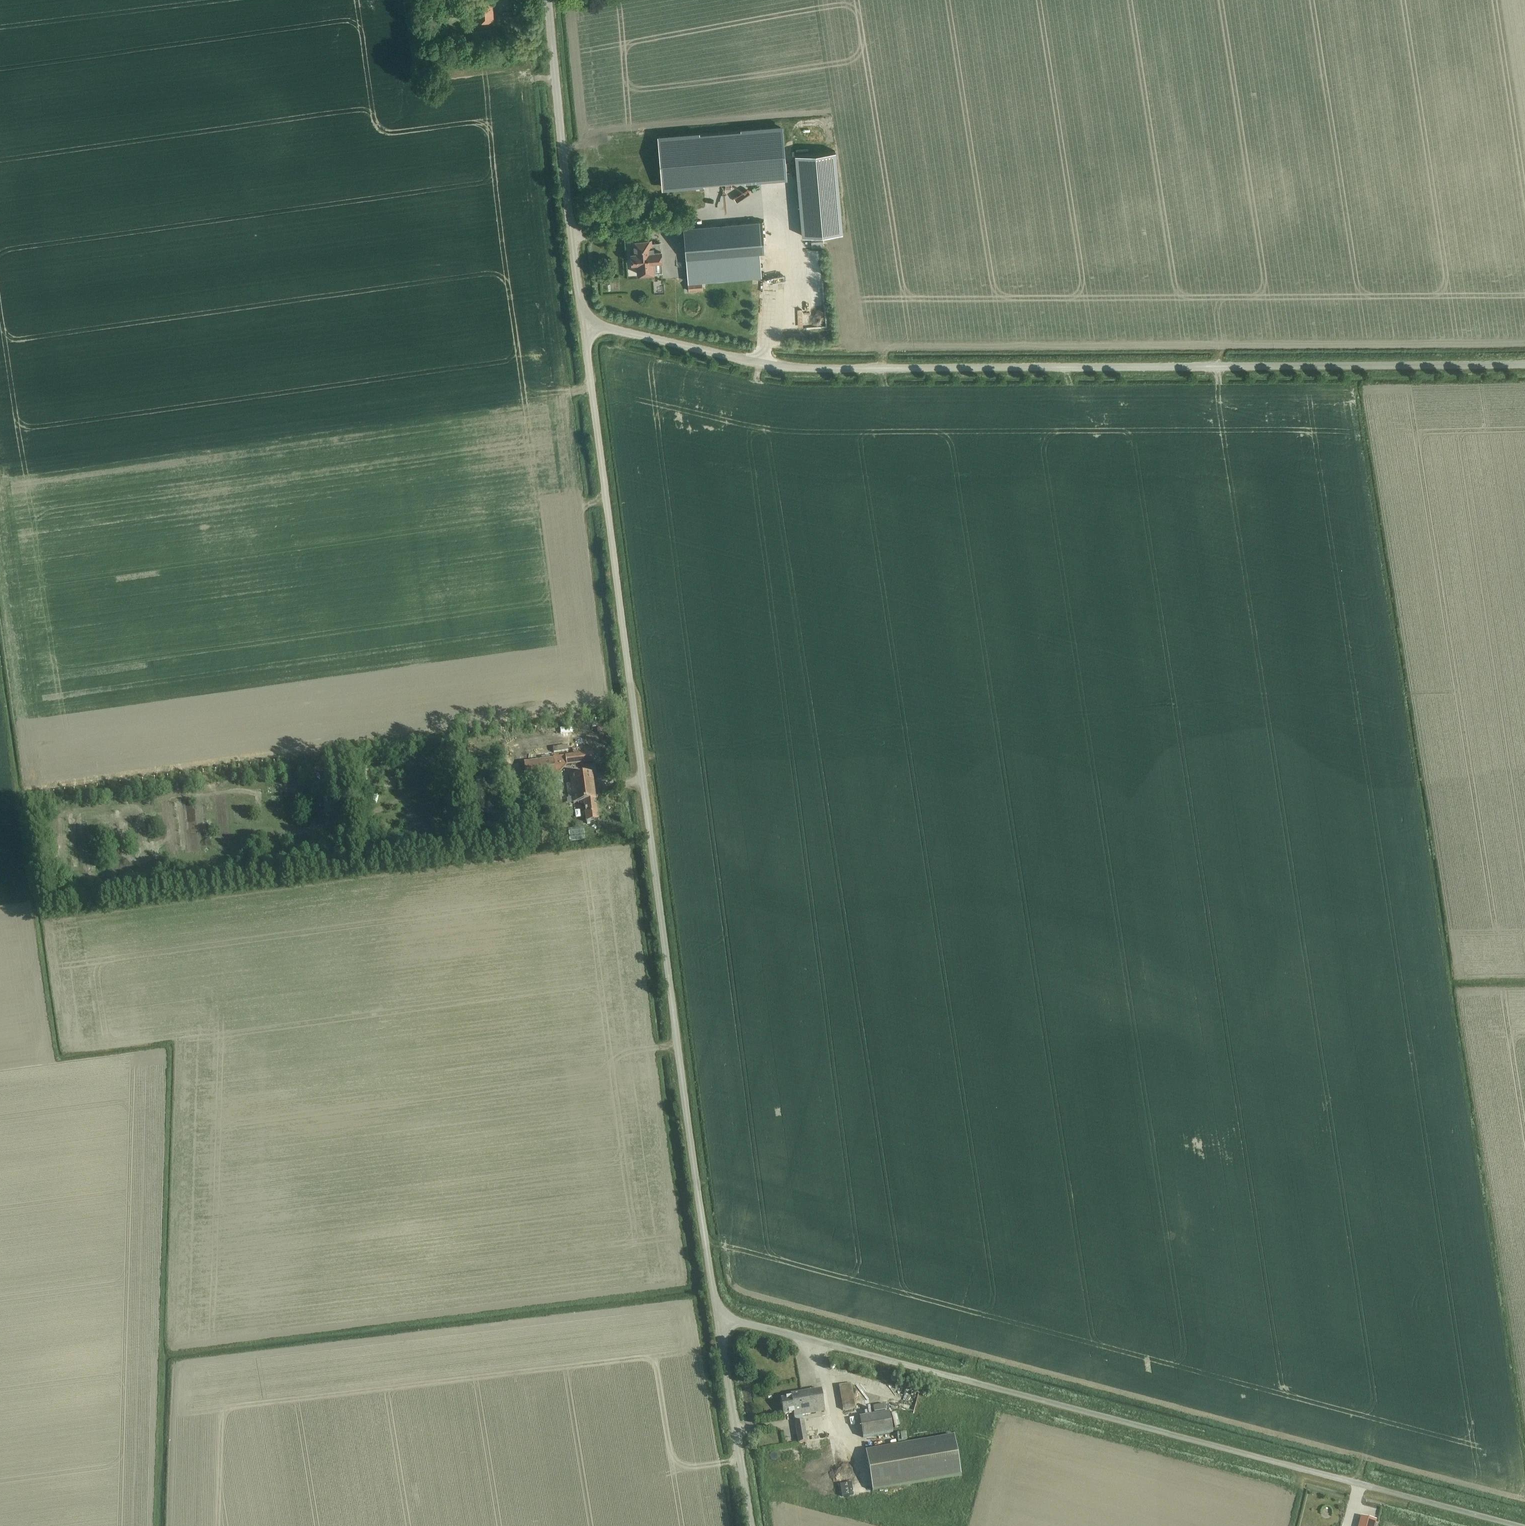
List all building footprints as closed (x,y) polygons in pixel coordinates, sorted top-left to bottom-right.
[(442,10),(468,8),(468,0),(441,0),(442,10)] [(474,21),(493,20),(492,0),(473,0),(474,21)] [(473,32),(474,41),(498,38),(497,29),(473,32)] [(659,137),(663,187),(785,177),(781,127),(659,137)] [(842,232),(835,150),(795,154),(802,236),(842,232)] [(799,224),(796,211),(790,212),(793,225),(799,224)] [(701,281),(705,281),(721,279),(761,276),(759,252),(764,252),(762,221),(683,227),(687,282),(688,282),(701,281)] [(631,253),(630,255),(630,259),(632,260),(632,262),(636,262),(637,274),(654,272),(653,260),(662,260),(661,249),(660,249),(659,242),(651,242),(651,238),(632,240),(633,251),(631,251),(631,253)] [(721,279),(705,281),(705,290),(721,289),(721,279)] [(701,281),(688,282),(688,289),(701,288),(701,281)] [(807,321),(805,312),(795,315),(797,323),(807,321)] [(553,760),(524,764),(526,781),(555,777),(566,766),(593,762),(592,753),(591,747),(572,750),(573,755),(565,756),(553,758),(553,760)] [(586,822),(598,820),(591,774),(570,777),(574,803),(581,802),(581,805),(583,805),(586,822)] [(855,1408),(851,1384),(838,1386),(842,1410),(855,1408)] [(807,1442),(802,1416),(825,1412),(821,1390),(790,1395),(791,1398),(780,1400),(783,1415),(793,1413),(798,1444),(807,1442)] [(859,1418),(863,1438),(893,1433),(889,1413),(859,1418)] [(865,1452),(872,1491),(961,1476),(954,1436),(865,1452)] [(1377,1521),(1362,1517),(1359,1525),(1375,1525),(1377,1521)]
